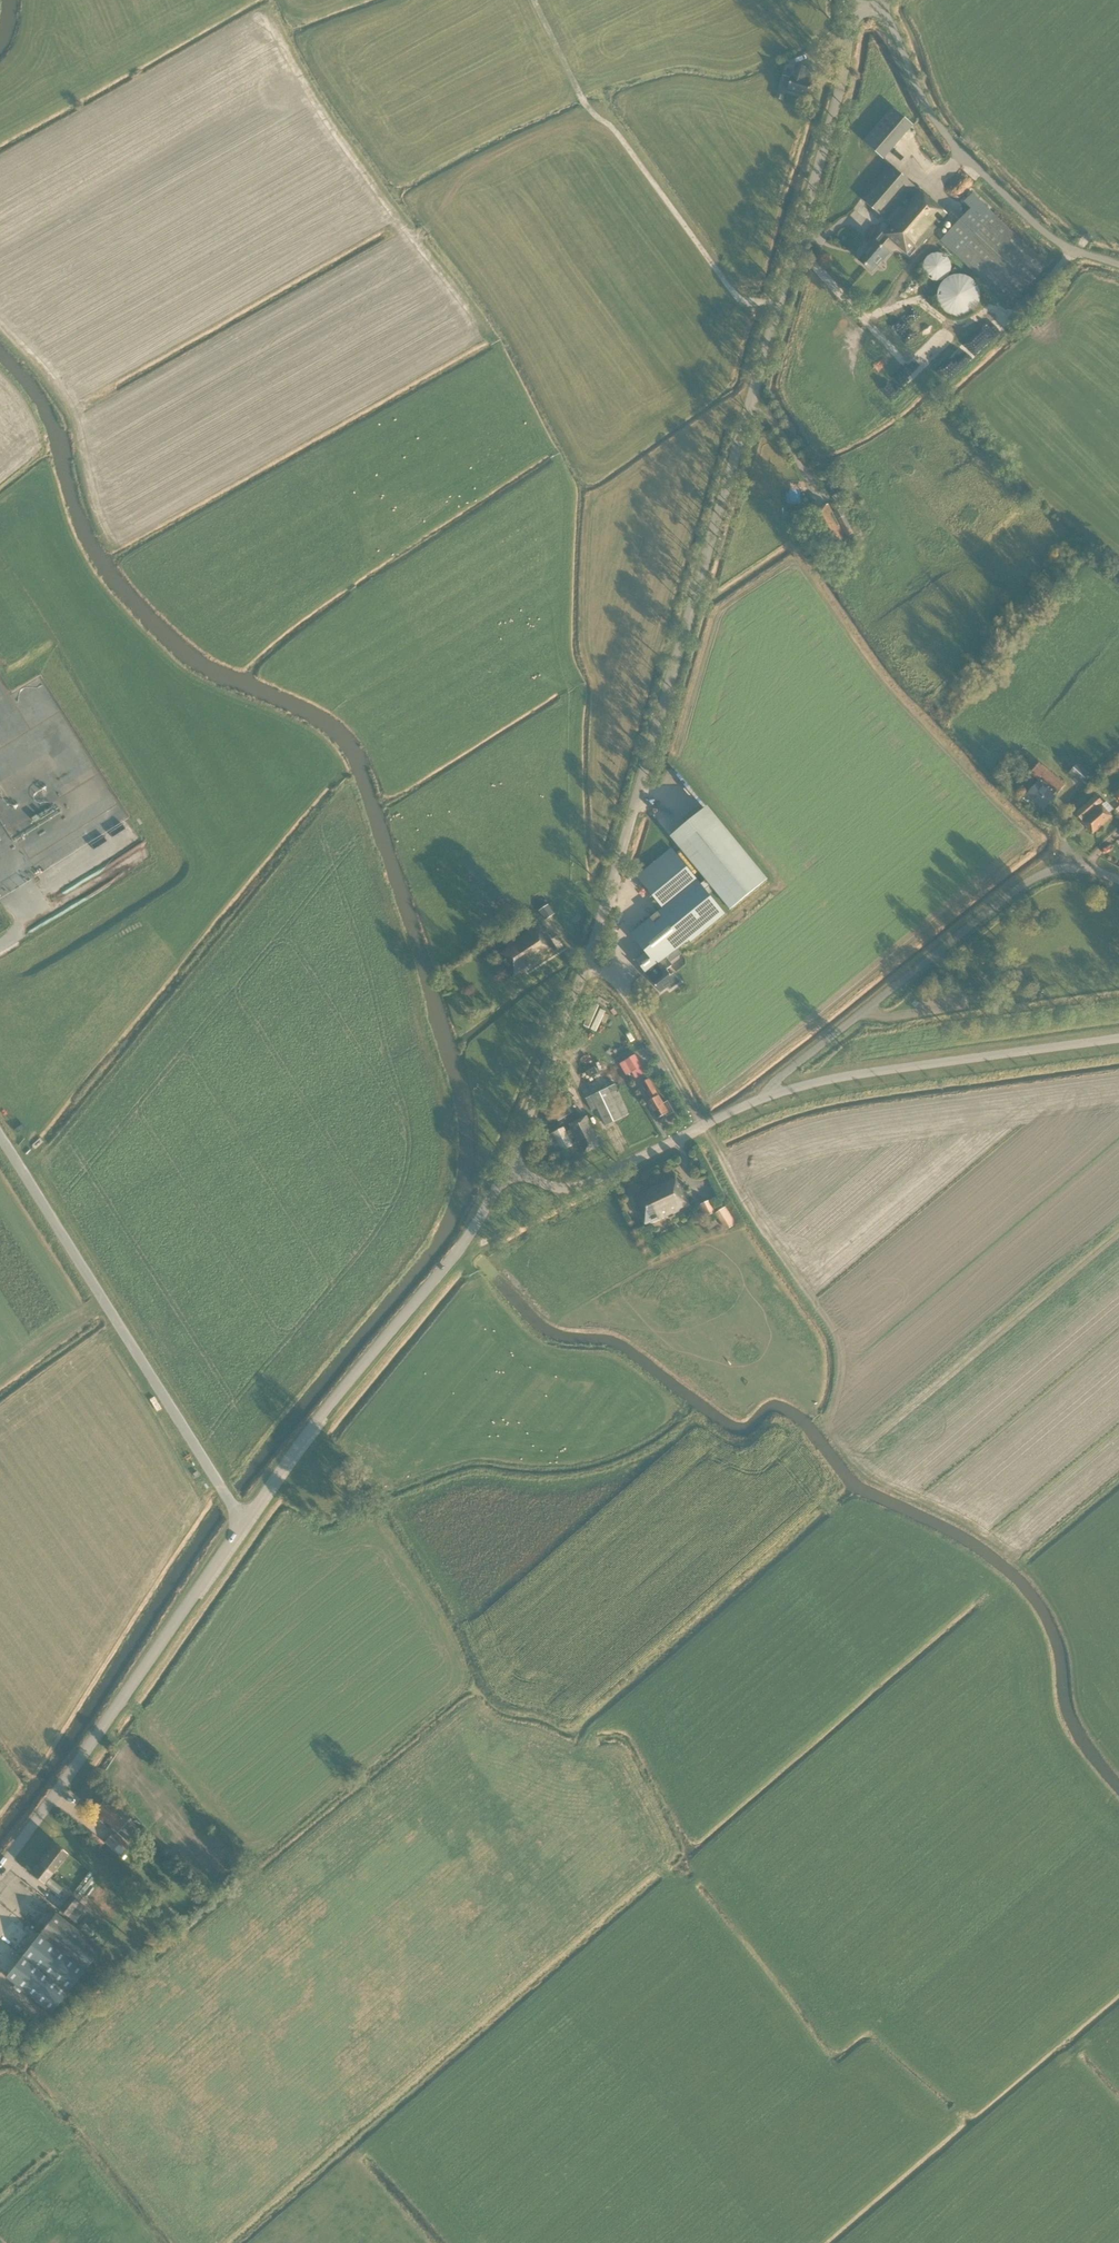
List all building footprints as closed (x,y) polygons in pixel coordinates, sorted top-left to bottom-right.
[(813,81),(804,78),(807,68),(798,65),(794,76),(793,75),(788,92),(808,98),(813,81)] [(787,91),(791,78),(783,75),(779,88),(787,91)] [(863,141),(884,159),(913,125),(893,107),(863,141)] [(909,202),(905,198),(916,186),(890,164),(860,198),(886,220),(902,202),(907,206),(891,225),(890,224),(883,233),(877,241),(876,240),(875,242),(872,241),(867,246),(869,249),(859,260),(873,272),(883,261),(884,262),(891,253),(882,246),(889,238),(910,257),(948,213),(920,189),(909,202)] [(964,202),(971,209),(941,241),(1009,306),(1048,265),(973,194),(964,202)] [(906,317),(911,329),(924,323),(919,312),(906,317)] [(838,487),(836,482),(829,486),(832,490),(838,487)] [(820,533),(824,541),(830,538),(833,543),(846,536),(829,504),(813,512),(823,531),(820,533)] [(841,509),(835,512),(847,537),(854,533),(841,509)] [(1027,795),(1044,810),(1066,785),(1040,762),(1030,773),(1039,781),(1027,795)] [(1069,773),(1081,783),(1090,773),(1078,762),(1069,773)] [(1096,795),(1076,813),(1093,834),(1113,817),(1109,813),(1113,809),(1106,801),(1104,803),(1096,795)] [(707,880),(705,882),(713,892),(715,890),(730,910),(767,880),(708,807),(671,836),(707,880)] [(710,894),(713,892),(705,882),(702,884),(672,848),(638,876),(663,908),(660,910),(685,943),(690,939),(691,942),(725,914),(710,894)] [(97,898),(108,892),(101,880),(91,887),(97,898)] [(556,914),(549,904),(540,911),(546,920),(556,914)] [(667,957),(685,943),(660,910),(631,934),(646,953),(637,961),(661,993),(676,981),(667,970),(673,965),(667,957)] [(526,969),(527,971),(558,949),(547,932),(545,933),(534,916),(524,923),(529,930),(507,945),(509,948),(500,954),(515,976),(526,969)] [(627,1075),(642,1066),(641,1063),(637,1057),(635,1055),(620,1063),(627,1075)] [(590,1078),(598,1073),(595,1067),(587,1072),(590,1078)] [(664,1104),(659,1095),(650,1079),(642,1083),(652,1100),(648,1102),(658,1118),(666,1113),(668,1115),(674,1111),(669,1101),(664,1104)] [(598,1108),(606,1126),(623,1118),(623,1116),(630,1113),(616,1084),(586,1098),(592,1111),(598,1108)] [(552,1110),(558,1121),(572,1113),(566,1102),(552,1110)] [(588,1116),(542,1138),(551,1157),(573,1146),(571,1140),(576,1137),(578,1142),(579,1142),(585,1153),(600,1146),(596,1137),(597,1136),(588,1116)] [(634,1197),(646,1224),(651,1222),(651,1224),(690,1206),(675,1175),(645,1189),(646,1191),(634,1197)] [(716,1213),(710,1201),(701,1205),(707,1217),(716,1213)] [(738,1224),(727,1206),(716,1213),(727,1231),(738,1224)] [(104,1820),(116,1830),(118,1827),(121,1829),(131,1818),(116,1806),(114,1808),(104,1800),(96,1808),(100,1812),(96,1818),(102,1823),(104,1820)] [(114,1833),(105,1843),(93,1833),(89,1837),(117,1860),(129,1845),(114,1833)] [(56,1844),(32,1874),(44,1884),(68,1853),(56,1844)] [(163,1856),(157,1861),(162,1866),(168,1861),(163,1856)] [(148,1883),(143,1879),(138,1884),(143,1888),(148,1883)] [(70,1894),(59,1909),(69,1917),(80,1902),(70,1894)] [(7,1977),(51,2012),(101,1948),(56,1913),(7,1977)]
